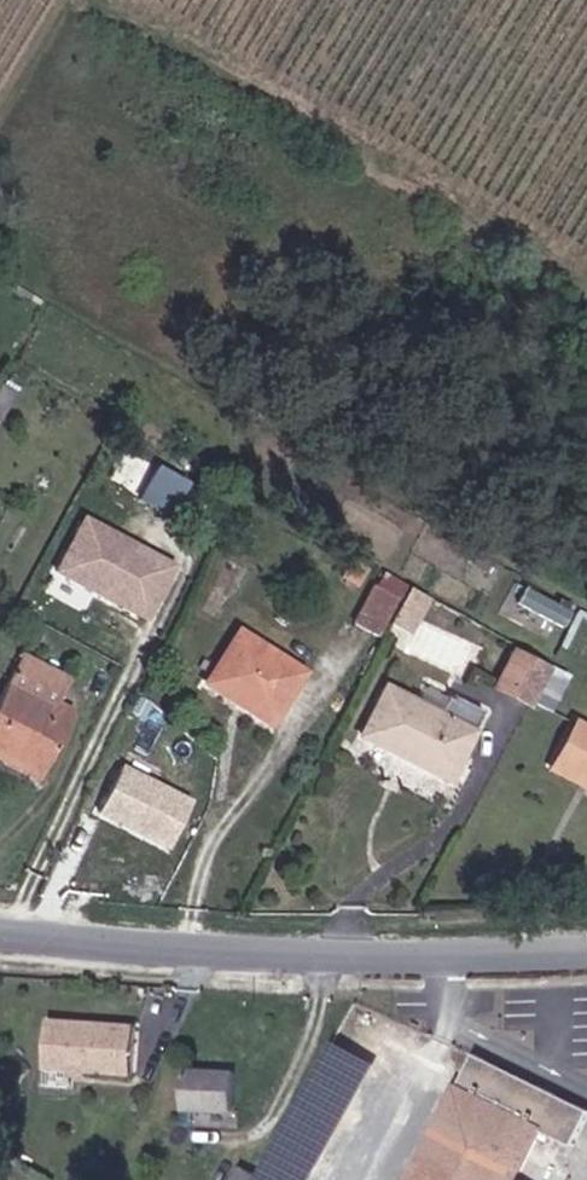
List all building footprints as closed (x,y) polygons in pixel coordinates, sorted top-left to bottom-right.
[(137,451),(120,481),(152,499),(181,516),(198,485),(137,451)] [(152,499),(120,481),(113,495),(144,512),(152,499)] [(180,559),(91,511),(63,565),(152,612),(180,559)] [(430,613),(439,595),(421,585),(412,604),(430,613)] [(390,638),(408,599),(386,588),(368,627),(390,638)] [(542,588),(534,602),(566,622),(574,608),(542,588)] [(430,613),(412,604),(403,622),(421,631),(430,613)] [(246,636),(220,680),(251,699),(245,709),(277,729),(309,675),(246,636)] [(556,670),(523,654),(505,689),(538,706),(556,670)] [(60,688),(54,701),(12,681),(0,705),(0,712),(7,715),(0,731),(0,736),(55,762),(85,699),(60,688)] [(395,688),(371,736),(459,780),(493,712),(458,694),(448,715),(395,688)] [(567,761),(586,771),(586,723),(567,761)] [(567,761),(562,771),(586,784),(586,771),(567,761)] [(126,765),(103,813),(173,845),(196,798),(126,765)] [(158,1022),(70,1013),(64,1057),(153,1064),(158,1022)] [(487,1056),(428,1179),(531,1179),(555,1131),(586,1147),(586,1104),(487,1056)] [(245,1071),(202,1070),(201,1107),(244,1108),(245,1071)] [(259,1168),(252,1179),(271,1179),(273,1177),(259,1168)]
